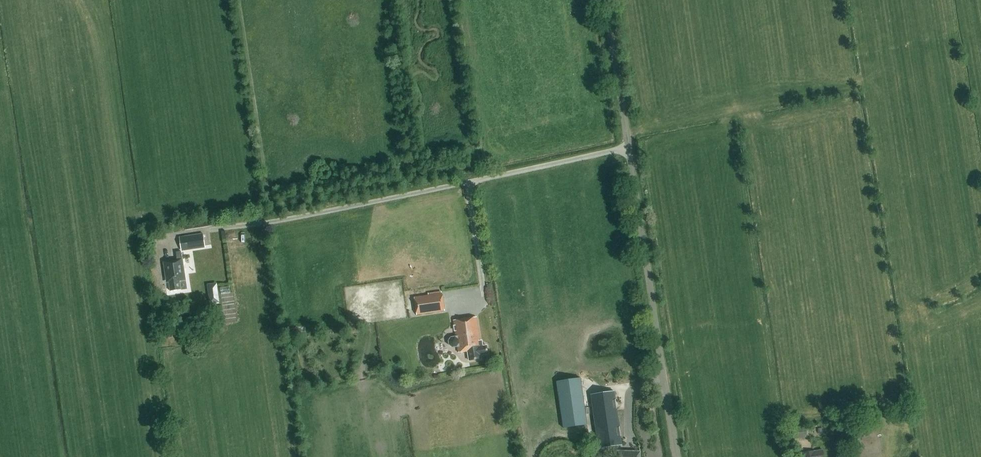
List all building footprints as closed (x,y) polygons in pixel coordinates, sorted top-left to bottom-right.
[(203,234),(179,237),(181,251),(205,247),(203,234)] [(164,261),(164,263),(167,279),(169,279),(171,291),(180,289),(179,281),(185,280),(182,259),(181,251),(176,252),(177,259),(164,261)] [(207,285),(210,299),(219,297),(216,283),(207,285)] [(442,293),(414,297),(416,315),(445,311),(442,293)] [(452,348),(457,347),(458,352),(467,351),(469,360),(481,359),(480,355),(488,354),(486,345),(481,346),(476,317),(453,320),(456,336),(451,337),(448,341),(449,345),(452,348)] [(580,378),(556,382),(563,428),(587,425),(580,378)] [(622,445),(614,391),(590,395),(598,449),(622,445)] [(791,428),(793,439),(807,438),(806,426),(791,428)]
